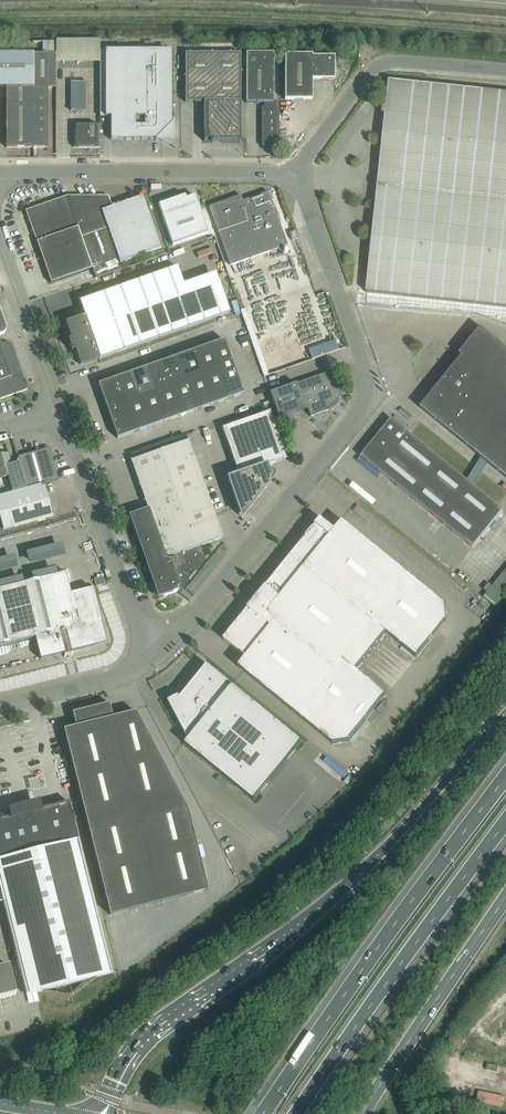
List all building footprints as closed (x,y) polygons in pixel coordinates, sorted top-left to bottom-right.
[(172,50),(100,50),(100,117),(111,117),(111,140),(173,140),(173,123),(172,123),(172,50)] [(238,142),(240,142),(240,131),(241,131),(240,53),(185,54),(185,102),(203,102),(203,131),(204,131),(204,142),(208,138),(212,142),(217,137),(221,141),(238,141),(238,142)] [(246,103),(264,103),(263,108),(261,108),(261,147),(279,146),(278,103),(274,103),(273,53),(246,53),(246,103)] [(0,54),(0,88),(6,88),(33,87),(33,54),(6,54),(0,54)] [(33,87),(48,87),(48,83),(56,83),(56,54),(33,54),(33,87)] [(285,54),(285,100),(312,100),(312,80),(334,80),(335,57),(312,56),(312,54),(285,54)] [(73,68),(73,100),(88,100),(87,68),(73,68)] [(389,81),(387,107),(383,107),(383,114),(386,114),(367,292),(505,307),(505,93),(389,81)] [(33,87),(6,88),(6,148),(34,148),(48,148),(48,87),(33,87)] [(76,125),(76,148),(100,148),(100,125),(76,125)] [(241,195),(210,206),(231,266),(287,246),(268,192),(243,201),(241,195)] [(27,209),(26,212),(28,218),(26,222),(29,223),(31,229),(30,232),(33,233),(35,239),(34,242),(36,244),(50,283),(54,293),(96,279),(121,269),(119,262),(97,196),(92,196),(89,193),(87,196),(81,195),(78,193),(76,195),(70,195),(67,198),(64,196),(58,199),(55,197),(54,200),(48,202),(45,201),(44,204),(38,206),(34,204),(33,207),(27,209)] [(98,196),(97,196),(119,262),(151,251),(162,248),(143,196),(112,206),(109,197),(107,196),(103,196),(100,193),(98,196)] [(185,196),(175,199),(174,197),(168,199),(169,201),(158,205),(173,246),(208,234),(195,196),(186,199),(185,196)] [(229,311),(219,284),(187,295),(177,267),(79,302),(84,316),(68,322),(66,325),(72,340),(70,342),(72,346),(75,348),(80,362),(82,363),(229,311)] [(246,309),(241,310),(264,376),(269,374),(246,309)] [(484,330),(484,329),(481,327),(459,354),(462,356),(420,408),(505,478),(505,348),(484,330)] [(224,340),(98,384),(117,439),(243,394),(224,340)] [(338,350),(335,340),(308,350),(312,360),(326,354),(338,350)] [(2,344),(0,344),(0,399),(27,389),(11,344),(7,342),(2,344)] [(341,396),(332,371),(270,393),(279,418),(307,408),(310,417),(328,410),(329,409),(339,399),(341,396)] [(228,479),(238,508),(239,508),(239,511),(241,513),(244,513),(246,512),(249,508),(266,487),(265,483),(269,478),(270,479),(271,479),(272,479),(272,478),(273,478),(274,477),(274,476),(274,475),(274,474),(274,473),(273,473),(273,472),(272,472),(271,472),(270,472),(268,472),(266,466),(286,459),(269,412),(222,428),(239,475),(228,479)] [(392,419),(361,456),(473,547),(503,510),(392,419)] [(188,440),(131,460),(148,508),(131,514),(160,597),(184,589),(206,561),(201,546),(222,539),(188,440)] [(49,448),(17,457),(19,461),(20,467),(24,480),(26,488),(44,484),(58,480),(49,448)] [(0,456),(0,479),(8,476),(10,484),(13,492),(26,488),(24,480),(20,467),(19,461),(11,463),(8,453),(0,456)] [(0,496),(0,517),(3,529),(53,515),(44,484),(26,488),(13,492),(0,496)] [(416,658),(447,620),(446,605),(342,521),(335,530),(321,518),(320,519),(321,520),(317,525),(316,524),(315,525),(316,526),(267,586),(266,586),(266,587),(262,592),(261,592),(261,593),(254,602),(253,602),(252,603),(253,603),(249,608),(248,608),(248,609),(223,639),(246,657),(238,667),(333,744),(348,741),(386,695),(356,670),(386,633),(416,658)] [(505,588),(505,577),(501,571),(486,584),(497,596),(505,588)] [(97,610),(99,609),(99,608),(97,608),(95,600),(97,599),(96,598),(95,598),(92,590),(94,589),(93,586),(90,587),(91,589),(81,591),(81,590),(78,590),(78,592),(70,594),(65,573),(0,589),(0,647),(35,638),(41,660),(64,654),(65,656),(64,656),(64,657),(73,655),(73,654),(72,654),(72,652),(106,643),(97,610)] [(302,742),(207,665),(192,683),(190,681),(192,680),(191,679),(184,688),(185,688),(186,687),(188,688),(181,698),(179,696),(168,701),(188,739),(185,744),(255,801),(302,742)] [(109,704),(72,713),(76,727),(64,730),(110,916),(208,891),(188,811),(135,712),(112,718),(109,704)] [(3,901),(27,995),(111,973),(78,841),(68,802),(0,819),(0,902),(3,901)] [(15,995),(8,966),(0,968),(0,999),(15,995)]
